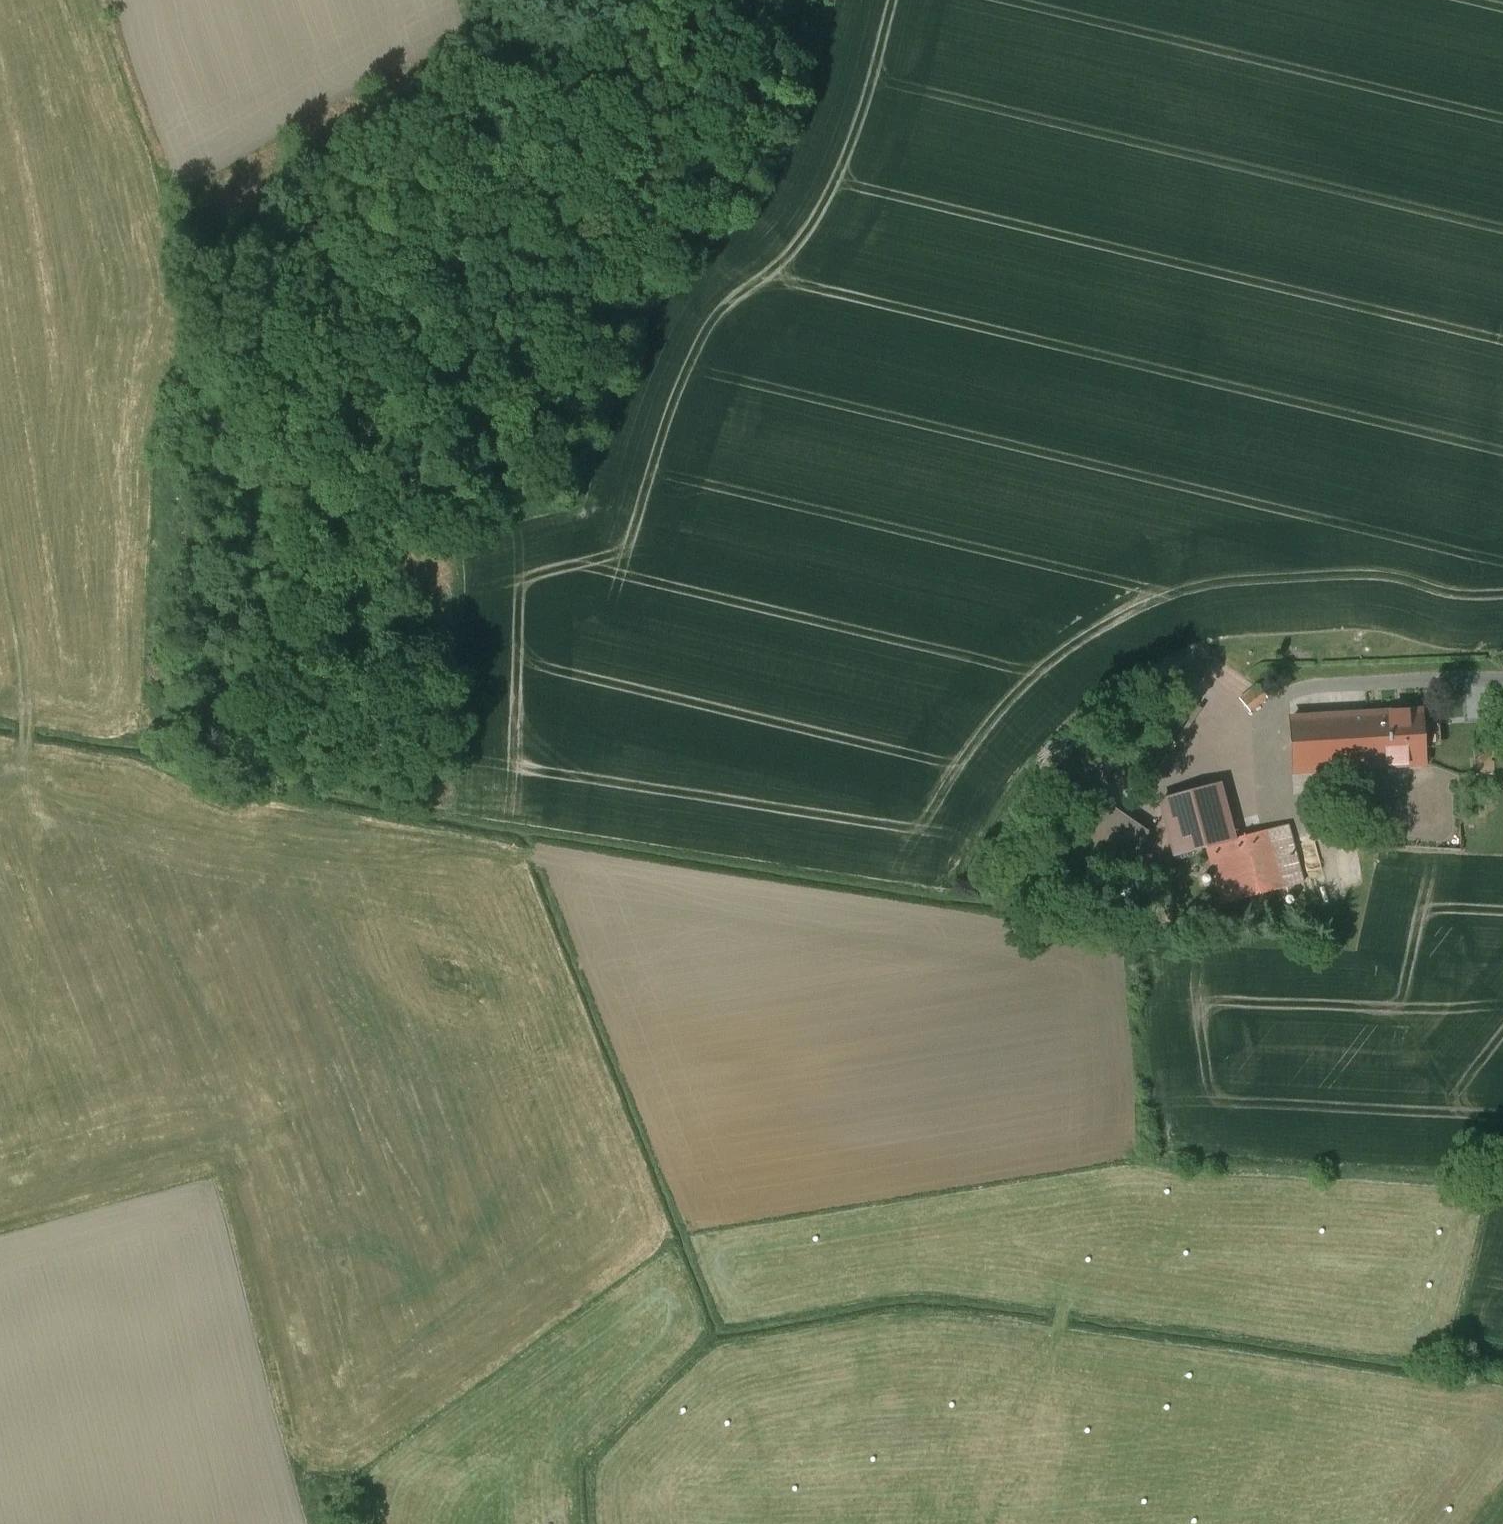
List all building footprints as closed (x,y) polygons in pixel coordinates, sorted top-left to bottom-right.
[(1258,687),(1242,699),(1250,710),(1266,698),(1258,687)] [(1423,712),(1365,715),(1368,767),(1426,763),(1423,712)] [(1368,767),(1365,715),(1291,720),(1295,772),(1368,767)] [(1207,847),(1237,839),(1221,781),(1180,792),(1183,804),(1164,810),(1176,855),(1207,847)] [(1237,839),(1207,847),(1222,905),(1304,883),(1288,825),(1237,839)]
